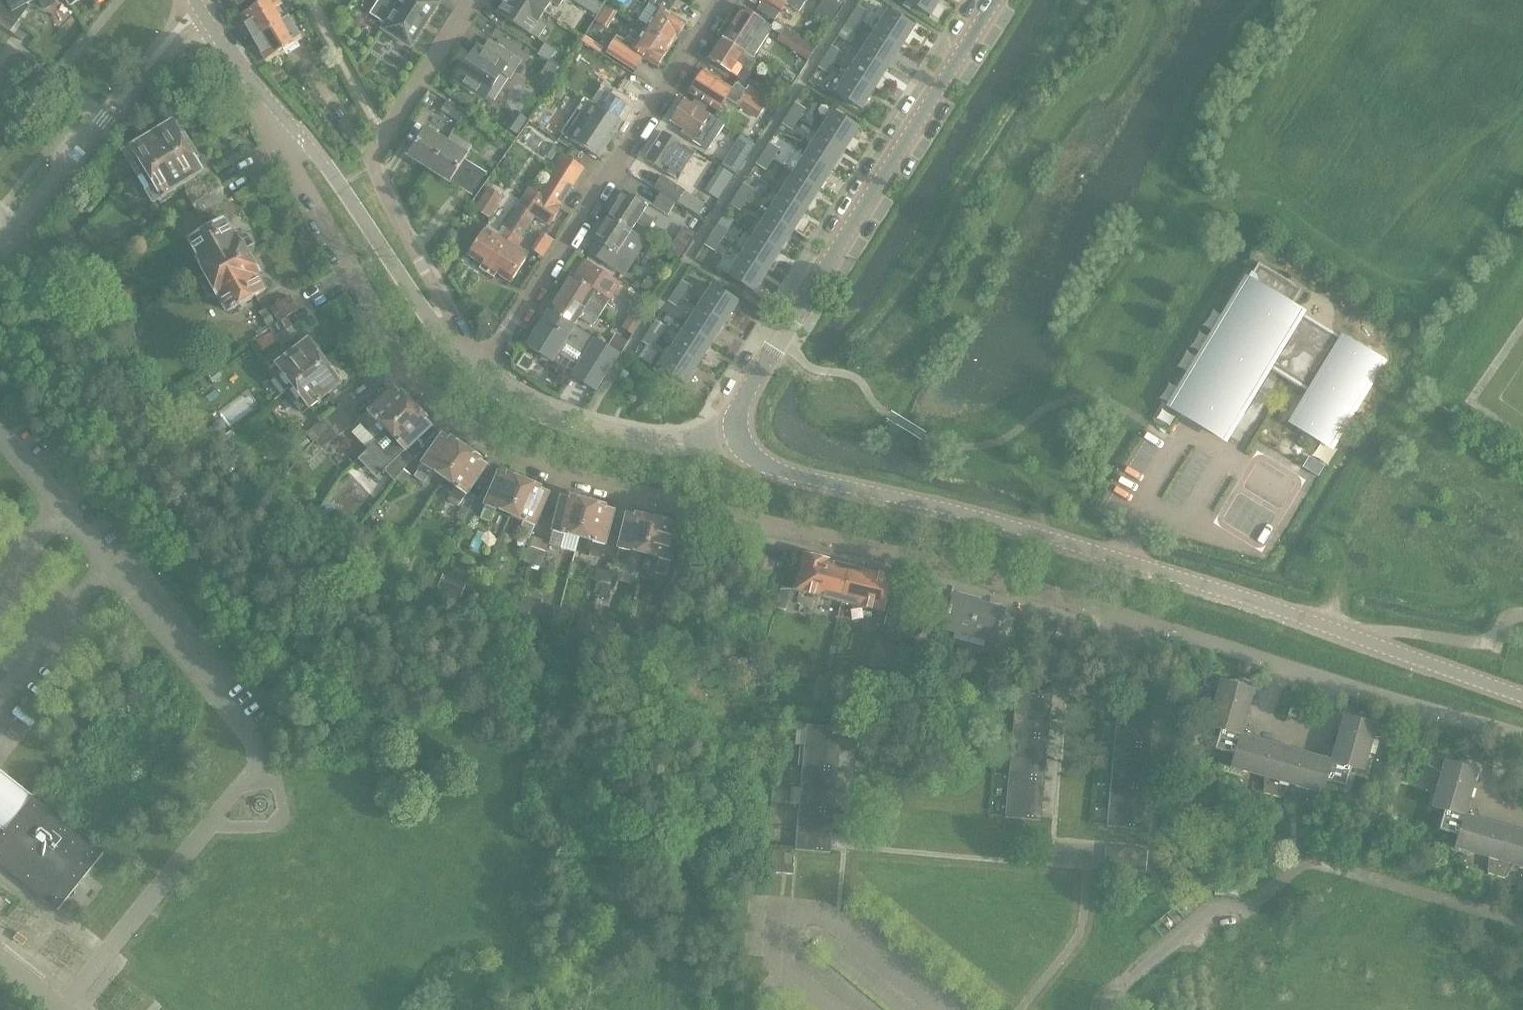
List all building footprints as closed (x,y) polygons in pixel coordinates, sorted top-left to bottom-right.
[(22,41),(23,40),(10,31),(28,8),(26,5),(35,0),(0,0),(0,24),(22,41)] [(46,10),(63,0),(40,0),(46,10)] [(236,8),(250,0),(230,0),(236,8)] [(279,0),(269,0),(241,17),(254,40),(290,19),(279,0)] [(372,14),(387,24),(384,29),(411,47),(427,22),(430,24),(430,23),(428,21),(439,3),(434,0),(381,0),(372,14)] [(526,0),(508,0),(499,13),(539,39),(547,27),(539,22),(545,12),(526,0)] [(545,12),(552,3),(559,8),(564,0),(526,0),(545,12)] [(604,5),(596,0),(578,0),(576,3),(597,16),(604,5)] [(646,29),(672,46),(686,24),(669,13),(677,0),(652,0),(651,2),(660,8),(646,29)] [(764,3),(758,11),(776,22),(787,4),(801,13),(809,0),(759,0),(764,3)] [(840,10),(823,0),(814,14),(831,24),(840,10)] [(906,1),(930,17),(941,0),(906,0),(906,1)] [(864,23),(871,12),(860,6),(854,17),(864,23)] [(771,29),(744,11),(725,41),(744,54),(746,55),(747,52),(756,58),(774,30),(784,37),(781,42),(811,61),(817,50),(775,23),(771,29)] [(914,28),(890,13),(877,34),(901,49),(914,28)] [(864,23),(854,17),(847,28),(857,34),(864,23)] [(302,40),(290,19),(254,40),(267,61),(302,40)] [(617,38),(608,53),(636,71),(644,58),(658,67),(672,46),(646,29),(637,44),(628,38),(625,43),(617,38)] [(901,49),(877,34),(864,54),(888,69),(901,49)] [(725,41),(723,40),(710,60),(732,74),(738,64),(750,71),(756,61),(746,55),(744,54),(725,41)] [(460,76),(458,79),(465,84),(466,88),(473,92),(477,91),(487,98),(503,73),(511,79),(522,62),(491,42),(484,53),(477,49),(467,65),(463,65),(459,73),(460,76)] [(539,55),(548,61),(549,62),(556,50),(546,44),(539,55)] [(838,63),(844,52),(834,46),(827,57),(838,63)] [(888,69),(864,54),(851,74),(875,89),(888,69)] [(838,63),(827,57),(820,67),(831,74),(838,63)] [(733,90),(704,72),(690,94),(719,112),(727,99),(759,119),(771,101),(749,87),(746,91),(737,84),(733,90)] [(875,89),(851,74),(838,95),(862,110),(875,89)] [(605,112),(586,100),(563,136),(600,159),(630,112),(613,101),(605,112)] [(725,126),(686,101),(672,123),(685,132),(683,135),(709,152),(725,126)] [(465,114),(447,102),(442,111),(460,122),(465,114)] [(800,121),(807,111),(797,104),(790,114),(800,121)] [(505,126),(519,135),(529,119),(515,111),(505,126)] [(800,121),(790,114),(784,124),(793,131),(800,121)] [(858,129),(834,114),(821,135),(845,150),(858,129)] [(479,129),(494,138),(499,130),(484,121),(479,129)] [(193,145),(186,133),(180,132),(172,123),(123,153),(138,178),(193,145)] [(448,142),(427,129),(409,157),(430,170),(448,142)] [(697,154),(664,134),(647,161),(680,181),(697,154)] [(845,150),(821,135),(808,155),(832,171),(845,150)] [(739,154),(747,159),(756,145),(749,140),(739,154)] [(469,155),(448,142),(430,170),(451,183),(469,155)] [(542,155),(553,162),(561,151),(550,143),(542,155)] [(775,162),(782,151),(771,144),(764,154),(775,162)] [(200,157),(193,145),(138,178),(154,204),(156,203),(158,206),(173,198),(171,194),(203,174),(197,164),(198,163),(200,157)] [(775,162),(764,154),(758,165),(768,172),(775,162)] [(832,171),(808,155),(795,175),(819,191),(832,171)] [(558,165),(578,178),(584,169),(564,156),(558,165)] [(552,173),(573,187),(578,178),(558,165),(552,173)] [(721,168),(713,180),(726,189),(734,177),(721,168)] [(539,194),(560,208),(573,187),(552,173),(539,194)] [(819,191),(795,175),(782,196),(806,211),(819,191)] [(663,176),(655,187),(699,216),(706,204),(663,176)] [(221,190),(213,178),(193,191),(199,202),(221,190)] [(751,204),(757,194),(747,187),(740,197),(751,204)] [(489,219),(504,197),(490,188),(475,209),(489,219)] [(199,202),(206,212),(226,199),(221,190),(199,202)] [(538,196),(530,190),(501,236),(489,228),(487,231),(486,231),(469,257),(490,271),(538,196)] [(539,194),(538,196),(490,271),(511,284),(528,258),(512,248),(533,215),(549,225),(560,208),(539,194)] [(668,216),(677,203),(663,194),(655,207),(668,216)] [(648,209),(650,205),(639,198),(637,201),(626,195),(611,218),(634,232),(639,224),(650,232),(656,223),(644,215),(648,209)] [(806,211),(782,196),(769,216),(794,232),(806,211)] [(751,204),(740,197),(733,207),(744,214),(751,204)] [(794,232),(769,216),(756,236),(781,252),(794,232)] [(634,232),(611,218),(596,241),(600,244),(592,256),(624,276),(645,241),(633,233),(634,232)] [(249,254),(255,245),(250,237),(243,235),(237,238),(227,221),(215,227),(215,226),(201,234),(202,235),(191,241),(201,259),(199,260),(208,276),(208,277),(249,254)] [(723,246),(730,236),(720,230),(713,240),(723,246)] [(781,252),(756,236),(743,257),(768,272),(781,252)] [(723,246),(713,240),(707,250),(717,256),(723,246)] [(675,243),(668,254),(678,261),(686,250),(675,243)] [(266,290),(259,277),(261,276),(249,254),(208,277),(208,276),(201,280),(211,298),(218,294),(228,312),(233,309),(234,310),(238,308),(237,307),(240,306),(241,306),(254,299),(254,298),(266,290)] [(768,272),(743,257),(730,278),(754,293),(768,272)] [(596,292),(609,300),(619,283),(587,263),(577,279),(574,277),(562,294),(599,319),(600,318),(586,309),(596,292)] [(1172,407),(1224,439),(1241,411),(1240,410),(1266,367),(1284,377),(1288,371),(1315,387),(1304,406),(1342,428),(1382,362),(1344,339),(1340,346),(1287,315),(1302,289),(1260,263),(1172,407)] [(643,289),(657,299),(665,287),(651,277),(643,289)] [(686,299),(693,289),(681,281),(675,291),(686,299)] [(737,303),(713,288),(700,309),(724,324),(737,303)] [(686,299),(675,291),(668,301),(679,309),(686,299)] [(599,319),(562,294),(551,312),(577,328),(583,319),(595,326),(599,319)] [(300,310),(291,296),(270,309),(279,323),(300,310)] [(277,323),(268,308),(259,313),(268,328),(277,323)] [(622,329),(635,337),(647,317),(635,309),(622,329)] [(724,324),(700,309),(687,329),(711,345),(724,324)] [(576,329),(577,328),(551,312),(530,346),(555,362),(559,355),(580,368),(573,380),(594,394),(619,355),(600,343),(599,344),(576,329)] [(294,326),(288,317),(270,328),(276,337),(294,326)] [(660,338),(667,328),(657,321),(650,332),(660,338)] [(711,345),(687,329),(674,350),(699,365),(711,345)] [(660,338),(650,332),(644,342),(654,348),(660,338)] [(278,342),(273,333),(258,343),(263,351),(278,342)] [(617,336),(609,348),(622,356),(630,344),(617,336)] [(326,362),(309,340),(276,365),(277,365),(270,370),(287,392),(326,362)] [(699,365),(674,350),(661,371),(686,386),(699,365)] [(287,392),(304,414),(310,409),(343,384),(326,362),(287,392)] [(415,406),(403,394),(401,395),(394,388),(359,423),(367,431),(378,442),(415,406)] [(415,406),(378,442),(371,448),(358,460),(375,478),(384,470),(395,480),(396,478),(404,484),(411,475),(404,469),(413,458),(407,451),(431,427),(425,420),(427,418),(415,406)] [(348,416),(342,407),(313,428),(314,429),(306,435),(314,443),(317,441),(316,440),(348,416)] [(323,448),(338,437),(355,424),(348,416),(316,440),(317,441),(323,448)] [(466,449),(452,439),(451,441),(443,436),(415,477),(425,484),(434,470),(447,478),(466,449)] [(487,467),(479,461),(481,459),(466,449),(447,478),(459,486),(449,500),(459,507),(487,467)] [(1325,467),(1310,457),(1304,468),(1319,477),(1325,467)] [(525,482),(509,475),(508,477),(499,474),(480,520),(491,524),(498,509),(512,514),(525,482)] [(549,494),(540,491),(541,488),(525,482),(512,514),(525,520),(518,536),(530,541),(549,494)] [(589,502),(572,498),(572,501),(562,498),(550,546),(561,549),(566,533),(580,536),(589,502)] [(580,536),(594,540),(590,556),(602,560),(614,512),(605,509),(606,507),(589,502),(580,536)] [(471,511),(463,507),(458,517),(465,521),(471,511)] [(465,521),(473,525),(478,515),(471,511),(465,521)] [(654,519),(637,515),(637,518),(628,515),(616,563),(628,566),(632,550),(646,553),(654,519)] [(646,553),(660,557),(656,573),(668,576),(679,528),(670,526),(671,523),(654,519),(646,553)] [(778,553),(767,550),(763,571),(773,573),(778,553)] [(536,553),(528,551),(525,562),(533,564),(536,553)] [(541,567),(544,556),(536,553),(533,564),(541,567)] [(850,566),(830,562),(830,561),(804,555),(795,591),(841,602),(844,589),(845,589),(850,566)] [(682,591),(688,566),(676,564),(670,588),(682,591)] [(893,577),(850,566),(845,589),(844,589),(841,602),(884,613),(893,577)] [(606,571),(598,569),(595,580),(603,583),(606,571)] [(614,574),(606,571),(603,583),(612,585),(614,574)] [(445,577),(440,589),(461,599),(467,586),(445,577)] [(780,599),(789,601),(792,590),(783,588),(780,599)] [(980,603),(953,596),(951,602),(939,599),(930,632),(944,636),(945,631),(971,638),(980,603)] [(1017,620),(1005,616),(1006,610),(980,603),(971,638),(996,644),(995,649),(1009,653),(1017,620)] [(897,616),(888,614),(885,625),(894,627),(897,616)] [(1059,624),(1041,619),(1038,632),(1055,637),(1059,624)] [(1206,685),(1219,693),(1209,728),(1221,731),(1216,750),(1235,756),(1244,725),(1245,726),(1255,690),(1208,676),(1206,685)] [(1053,697),(1018,693),(1016,715),(1051,718),(1053,697)] [(1154,705),(1120,702),(1118,724),(1153,727),(1154,705)] [(1051,718),(1016,715),(1014,735),(1049,738),(1051,718)] [(1364,772),(1374,738),(1392,738),(1394,730),(1346,716),(1335,752),(1337,752),(1328,782),(1347,788),(1352,769),(1364,772)] [(1153,727),(1118,724),(1116,744),(1151,747),(1153,727)] [(1255,729),(1245,726),(1244,725),(1235,756),(1231,768),(1266,778),(1278,781),(1287,749),(1252,739),(1255,729)] [(842,729),(807,726),(805,747),(840,750),(842,729)] [(1049,738),(1014,735),(1012,756),(1047,759),(1049,738)] [(1151,747),(1116,744),(1114,765),(1149,768),(1151,747)] [(840,750),(805,747),(804,768),(839,771),(840,750)] [(1337,752),(1335,752),(1325,749),(1322,759),(1287,749),(1278,781),(1291,785),(1324,795),(1328,782),(1337,752)] [(1047,759),(1012,756),(1010,776),(1045,779),(1047,759)] [(1430,765),(1443,774),(1433,808),(1445,812),(1440,831),(1459,836),(1467,806),(1469,806),(1479,770),(1432,757),(1430,765)] [(1149,768),(1114,765),(1112,785),(1147,788),(1149,768)] [(839,771),(804,768),(802,788),(837,791),(839,771)] [(7,830),(0,839),(0,861),(59,909),(58,911),(59,911),(88,874),(105,853),(104,853),(102,855),(33,799),(35,798),(34,797),(32,799),(0,773),(0,824),(7,830)] [(1045,779),(1010,776),(1009,797),(1044,800),(1045,779)] [(1266,778),(1265,794),(1283,799),(1291,785),(1278,781),(1266,778)] [(1147,788),(1112,785),(1110,806),(1145,809),(1147,788)] [(837,791),(802,788),(800,809),(835,812),(837,791)] [(1044,800),(1009,797),(1007,818),(1042,821),(1044,800)] [(1145,809),(1110,806),(1108,827),(1143,830),(1145,809)] [(1479,809),(1469,806),(1467,806),(1459,836),(1455,848),(1490,858),(1502,862),(1511,829),(1476,819),(1479,809)] [(835,812),(800,809),(798,829),(833,832),(835,812)] [(833,832),(798,829),(796,850),(831,854),(833,832)] [(1511,829),(1502,862),(1515,866),(1522,868),(1522,833),(1511,829)] [(1147,849),(1105,845),(1103,867),(1145,871),(1147,849)] [(795,854),(774,852),(772,873),(794,875),(795,854)] [(1515,866),(1502,862),(1490,858),(1490,874),(1507,879),(1515,866)]
